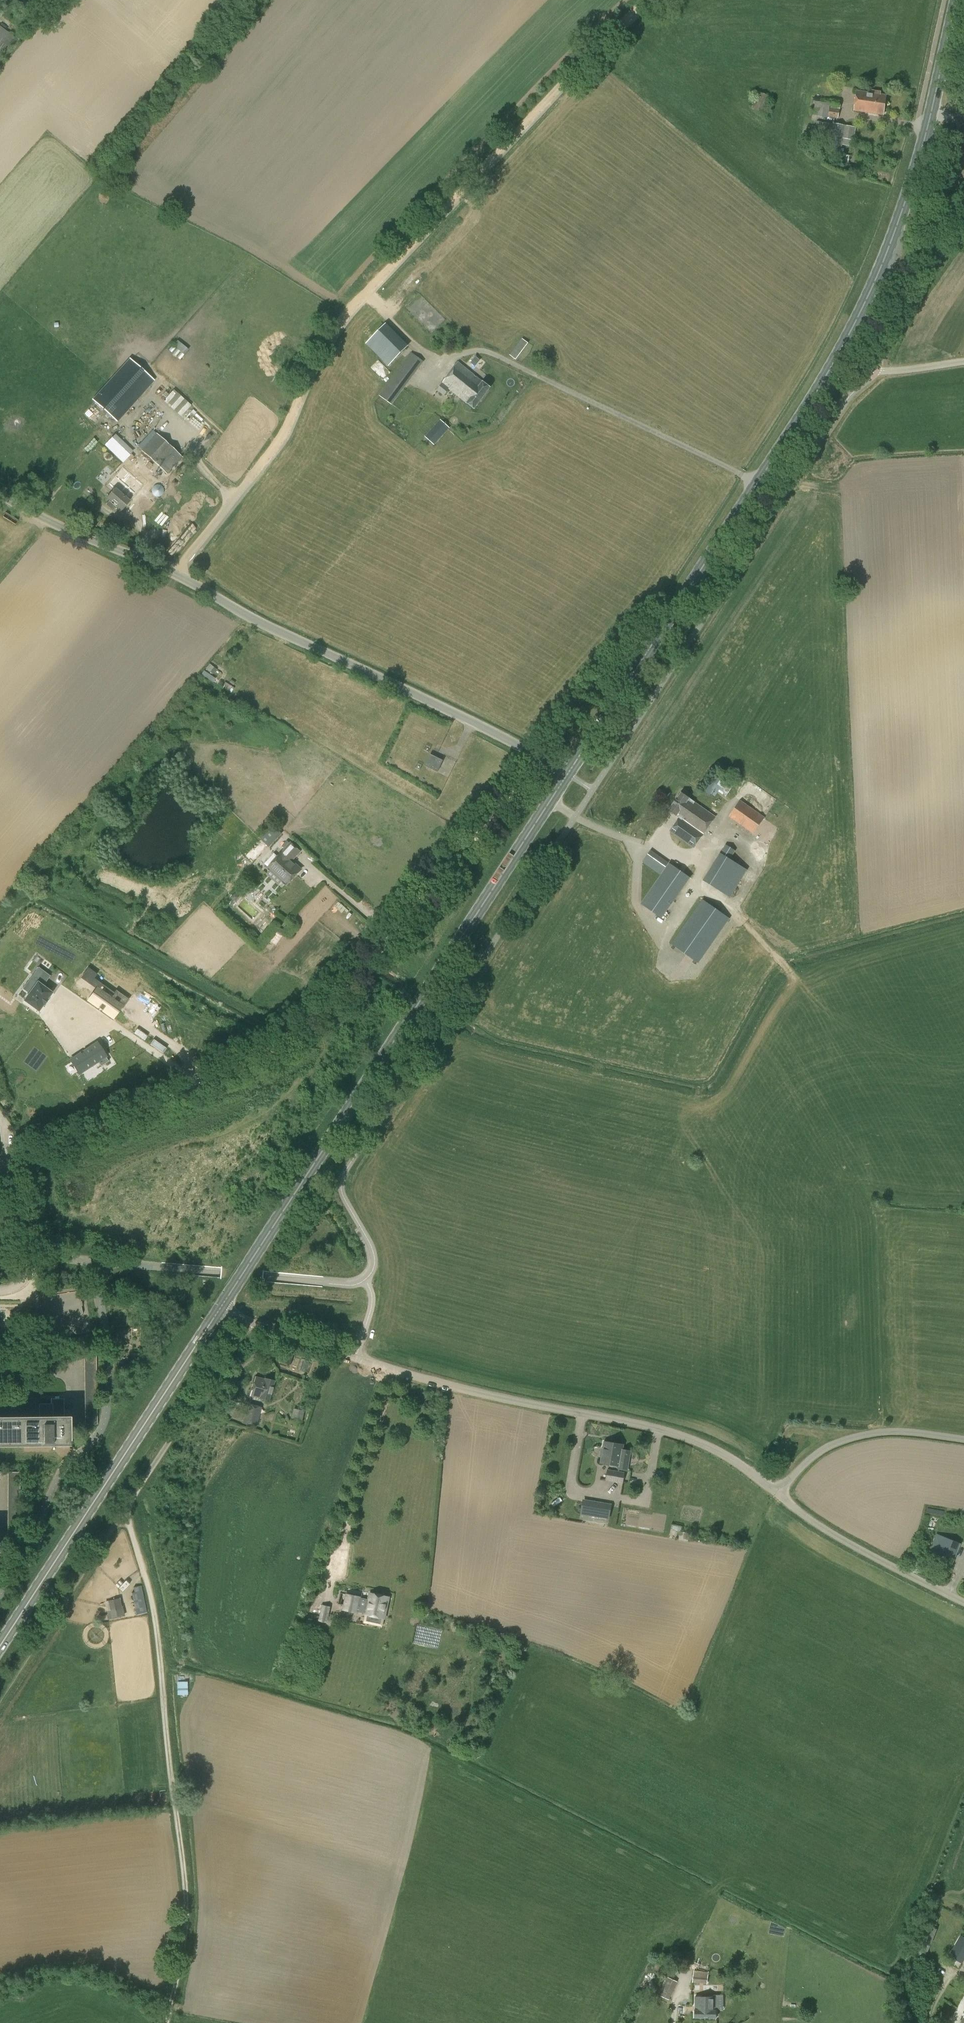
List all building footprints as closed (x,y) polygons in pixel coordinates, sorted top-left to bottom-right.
[(13,37),(0,27),(0,55),(13,37)] [(855,111),(883,115),(886,96),(858,91),(855,111)] [(767,95),(758,92),(752,109),(761,112),(767,95)] [(841,101),(815,97),(812,116),(829,118),(829,117),(839,119),(841,101)] [(832,124),(822,122),(819,141),(828,143),(828,153),(841,156),(843,139),(854,141),(856,128),(832,123),(832,124)] [(366,344),(388,367),(408,346),(386,323),(366,344)] [(508,353),(517,360),(529,344),(520,337),(508,353)] [(176,340),(167,350),(178,359),(187,349),(176,340)] [(380,396),(392,405),(424,362),(411,353),(380,396)] [(476,365),(479,359),(473,356),(470,363),(476,365)] [(152,378),(132,359),(95,399),(112,416),(130,397),(132,399),(152,378)] [(483,382),(483,381),(458,362),(437,390),(445,396),(449,390),(467,404),(467,403),(474,409),(491,388),(483,382)] [(180,416),(190,405),(172,388),(162,400),(180,416)] [(440,420),(436,424),(425,436),(435,446),(450,428),(440,420)] [(121,462),(132,450),(113,433),(102,444),(121,462)] [(167,475),(182,458),(157,433),(142,449),(167,475)] [(130,500),(129,500),(143,484),(123,467),(106,485),(107,486),(105,488),(111,493),(107,497),(122,510),(130,500)] [(206,669),(214,674),(216,670),(209,664),(206,669)] [(216,679),(204,670),(201,674),(213,683),(216,679)] [(234,688),(230,685),(225,682),(222,687),(231,693),(234,688)] [(425,766),(437,772),(443,761),(430,754),(425,766)] [(726,797),(735,783),(723,776),(724,775),(715,769),(702,790),(710,795),(711,793),(715,796),(718,791),(726,797)] [(694,848),(715,817),(682,794),(670,811),(680,818),(670,832),(694,848)] [(753,834),(765,817),(741,800),(729,817),(753,834)] [(261,839),(267,845),(275,836),(269,830),(261,839)] [(274,853),(265,864),(268,867),(268,868),(287,886),(297,875),(301,870),(292,861),(295,857),(300,852),(300,851),(291,843),(280,854),(278,857),(274,853)] [(729,897),(746,870),(730,859),(735,851),(725,845),(703,880),(729,897)] [(253,863),(257,854),(249,851),(245,859),(253,863)] [(661,875),(669,863),(651,851),(643,863),(661,875)] [(662,918),(690,878),(670,864),(642,904),(662,918)] [(253,922),(261,912),(244,896),(235,906),(253,922)] [(699,963),(730,919),(703,900),(672,944),(699,963)] [(252,937),(257,942),(261,938),(256,933),(252,937)] [(47,999),(51,993),(43,986),(46,983),(45,982),(50,976),(38,968),(33,975),(39,980),(24,1000),(38,1011),(43,1004),(44,1005),(47,1000),(47,999)] [(98,989),(89,1002),(111,1018),(120,1005),(98,989)] [(97,1043),(90,1047),(71,1060),(79,1073),(105,1056),(102,1051),(97,1043)] [(80,1292),(43,1295),(44,1319),(62,1318),(63,1329),(83,1328),(80,1292)] [(255,1376),(250,1396),(269,1401),(274,1381),(255,1376)] [(69,1446),(69,1416),(68,1416),(68,1417),(64,1417),(64,1399),(51,1399),(51,1405),(41,1405),(41,1417),(0,1417),(0,1446),(69,1446)] [(243,1425),(256,1429),(262,1409),(248,1405),(243,1425)] [(304,1412),(294,1410),(292,1422),(303,1423),(304,1412)] [(627,1469),(630,1451),(622,1449),(623,1445),(605,1442),(602,1463),(619,1465),(619,1468),(627,1469)] [(624,1473),(608,1470),(607,1480),(623,1482),(624,1473)] [(584,1502),(582,1515),(593,1517),(595,1504),(584,1502)] [(937,1534),(928,1558),(949,1566),(958,1543),(937,1534)] [(134,1592),(131,1593),(134,1609),(136,1615),(146,1613),(144,1607),(141,1607),(137,1587),(133,1588),(134,1592)] [(360,1597),(347,1594),(343,1610),(357,1613),(357,1611),(366,1613),(365,1614),(384,1618),(389,1597),(370,1593),(368,1600),(360,1598),(360,1597)] [(123,1617),(119,1598),(108,1601),(111,1619),(123,1617)] [(318,1621),(326,1622),(330,1607),(322,1605),(318,1621)] [(912,1953),(925,1958),(937,1928),(924,1923),(912,1953)] [(948,1956),(962,1964),(963,1960),(963,1938),(960,1935),(948,1956)] [(707,1984),(708,1972),(693,1970),(692,1982),(707,1984)] [(659,1995),(670,2000),(677,1982),(667,1977),(659,1995)] [(716,2018),(716,1997),(695,1997),(695,2018),(716,2018)]
